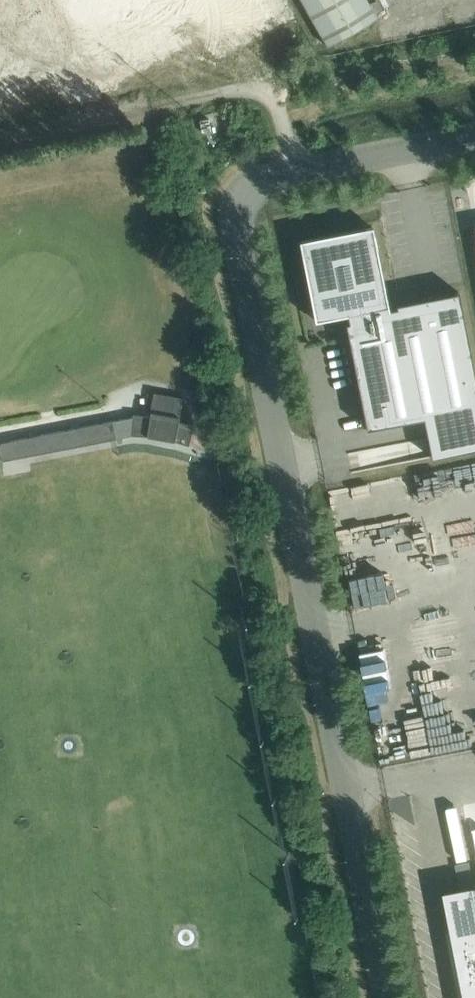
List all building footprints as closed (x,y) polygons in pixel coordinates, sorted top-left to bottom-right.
[(326,45),(377,16),(368,0),(300,0),(326,45)] [(300,240),(316,320),(348,313),(350,321),(345,322),(366,428),(423,417),(431,457),(474,448),(474,375),(459,291),(396,304),(396,307),(388,308),(372,225),(300,240)] [(132,415),(112,420),(0,441),(0,454),(1,459),(115,437),(130,434),(146,435),(174,440),(188,444),(193,425),(178,420),(182,397),(153,391),(149,415),(132,414),(132,415)] [(444,890),(465,997),(474,997),(474,884),(444,890)]
